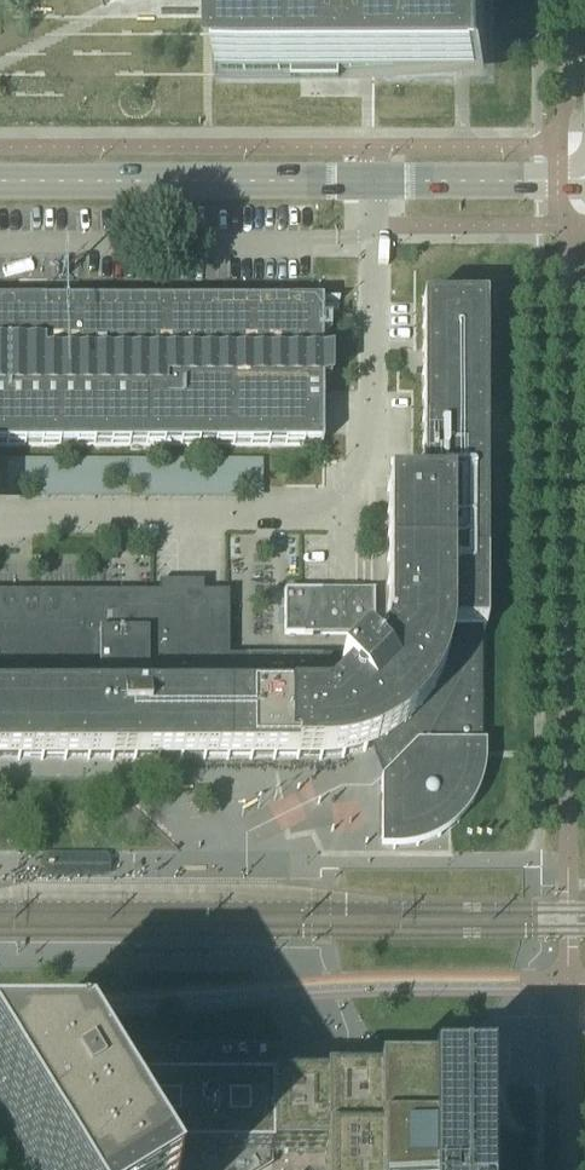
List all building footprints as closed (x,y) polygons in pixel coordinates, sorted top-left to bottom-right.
[(218,78),(292,78),(292,84),(341,84),(341,78),(477,78),(477,76),(483,76),(483,78),(483,84),(487,84),(487,78),(487,75),(487,0),(218,0),(218,78)] [(269,446),(321,446),(321,436),(321,382),(329,382),(329,357),(321,357),(322,303),(0,303),(0,447),(269,446)] [(422,353),(422,397),(485,397),(485,304),(421,303),(422,353)] [(249,725),(249,761),(342,761),(355,758),(371,749),(377,765),(383,779),(379,780),(380,850),(399,850),(404,850),(410,849),(415,847),(423,845),(428,843),(433,841),(437,839),(445,834),(449,831),(454,827),(459,823),(463,818),(466,814),(470,809),(472,805),(476,799),(478,794),(480,789),(481,783),(483,775),(484,768),(485,759),(485,752),(485,746),(480,745),(480,632),(485,631),(485,397),(422,397),(422,490),(387,490),(387,609),(387,632),(391,632),(391,636),(370,657),(363,649),(347,665),(339,671),(348,681),(319,681),(319,658),(228,658),(228,685),(199,685),(199,725),(249,725)] [(255,459),(5,458),(5,495),(255,494),(255,459)] [(374,592),(344,592),(301,592),(284,592),(284,636),(374,636),(374,592)] [(249,761),(249,725),(199,725),(199,685),(158,685),(158,594),(151,594),(96,594),(96,636),(77,636),(77,645),(62,645),(62,670),(39,670),(39,687),(0,687),(0,761),(249,761)] [(39,687),(39,670),(62,670),(62,645),(77,645),(77,636),(96,636),(96,594),(0,594),(0,687),(39,687)] [(158,685),(199,685),(228,685),(228,658),(228,594),(226,594),(158,594),(158,685)] [(340,658),(319,658),(319,681),(348,681),(339,671),(347,665),(340,658)] [(77,1084),(0,1084),(0,1123),(28,1169),(130,1169),(77,1084)] [(129,1108),(130,1110),(131,1112),(132,1113),(133,1115),(134,1117),(122,1124),(119,1125),(147,1169),(246,1169),(271,1155),(271,1084),(268,1084),(114,1084),(116,1087),(122,1097),(123,1099),(124,1100),(125,1102),(126,1103),(127,1105),(128,1107),(129,1108)] [(486,1084),(444,1084),(348,1084),(281,1084),(271,1084),(271,1155),(271,1156),(283,1156),(324,1156),(324,1169),(486,1169),(486,1084)]
